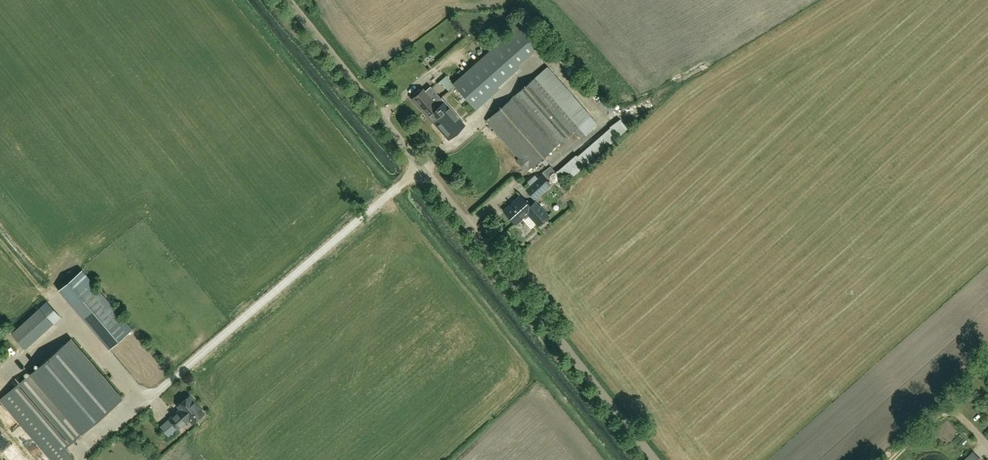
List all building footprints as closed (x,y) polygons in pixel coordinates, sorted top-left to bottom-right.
[(510,35),(501,44),(509,52),(518,43),(510,35)] [(510,51),(523,67),(537,56),(525,40),(510,51)] [(452,83),(476,109),(499,88),(497,86),(520,67),(498,42),(452,83)] [(548,66),(539,74),(485,120),(519,158),(516,160),(526,171),(528,169),(574,130),(582,138),(598,124),(548,66)] [(438,106),(435,102),(441,97),(431,86),(425,91),(423,88),(422,90),(419,89),(415,93),(415,95),(412,98),(420,107),(423,104),(426,107),(422,110),(433,122),(436,119),(444,112),(438,106)] [(458,117),(444,101),(441,97),(435,102),(438,106),(444,112),(436,119),(445,129),(458,117)] [(607,120),(612,129),(623,123),(617,114),(607,120)] [(562,175),(614,131),(606,121),(554,165),(562,175)] [(539,177),(525,189),(534,198),(547,186),(539,177)] [(535,202),(530,206),(520,196),(504,210),(516,223),(527,212),(538,224),(547,216),(535,202)] [(122,316),(95,285),(82,270),(58,290),(99,336),(122,316)] [(50,317),(57,311),(44,296),(36,302),(50,317)] [(39,308),(12,333),(25,349),(53,324),(39,308)] [(71,339),(0,400),(51,459),(63,459),(71,453),(66,447),(122,398),(71,339)] [(12,346),(7,342),(0,349),(0,358),(12,346)] [(178,405),(180,408),(169,418),(179,428),(190,419),(193,422),(204,413),(189,395),(178,405)]
